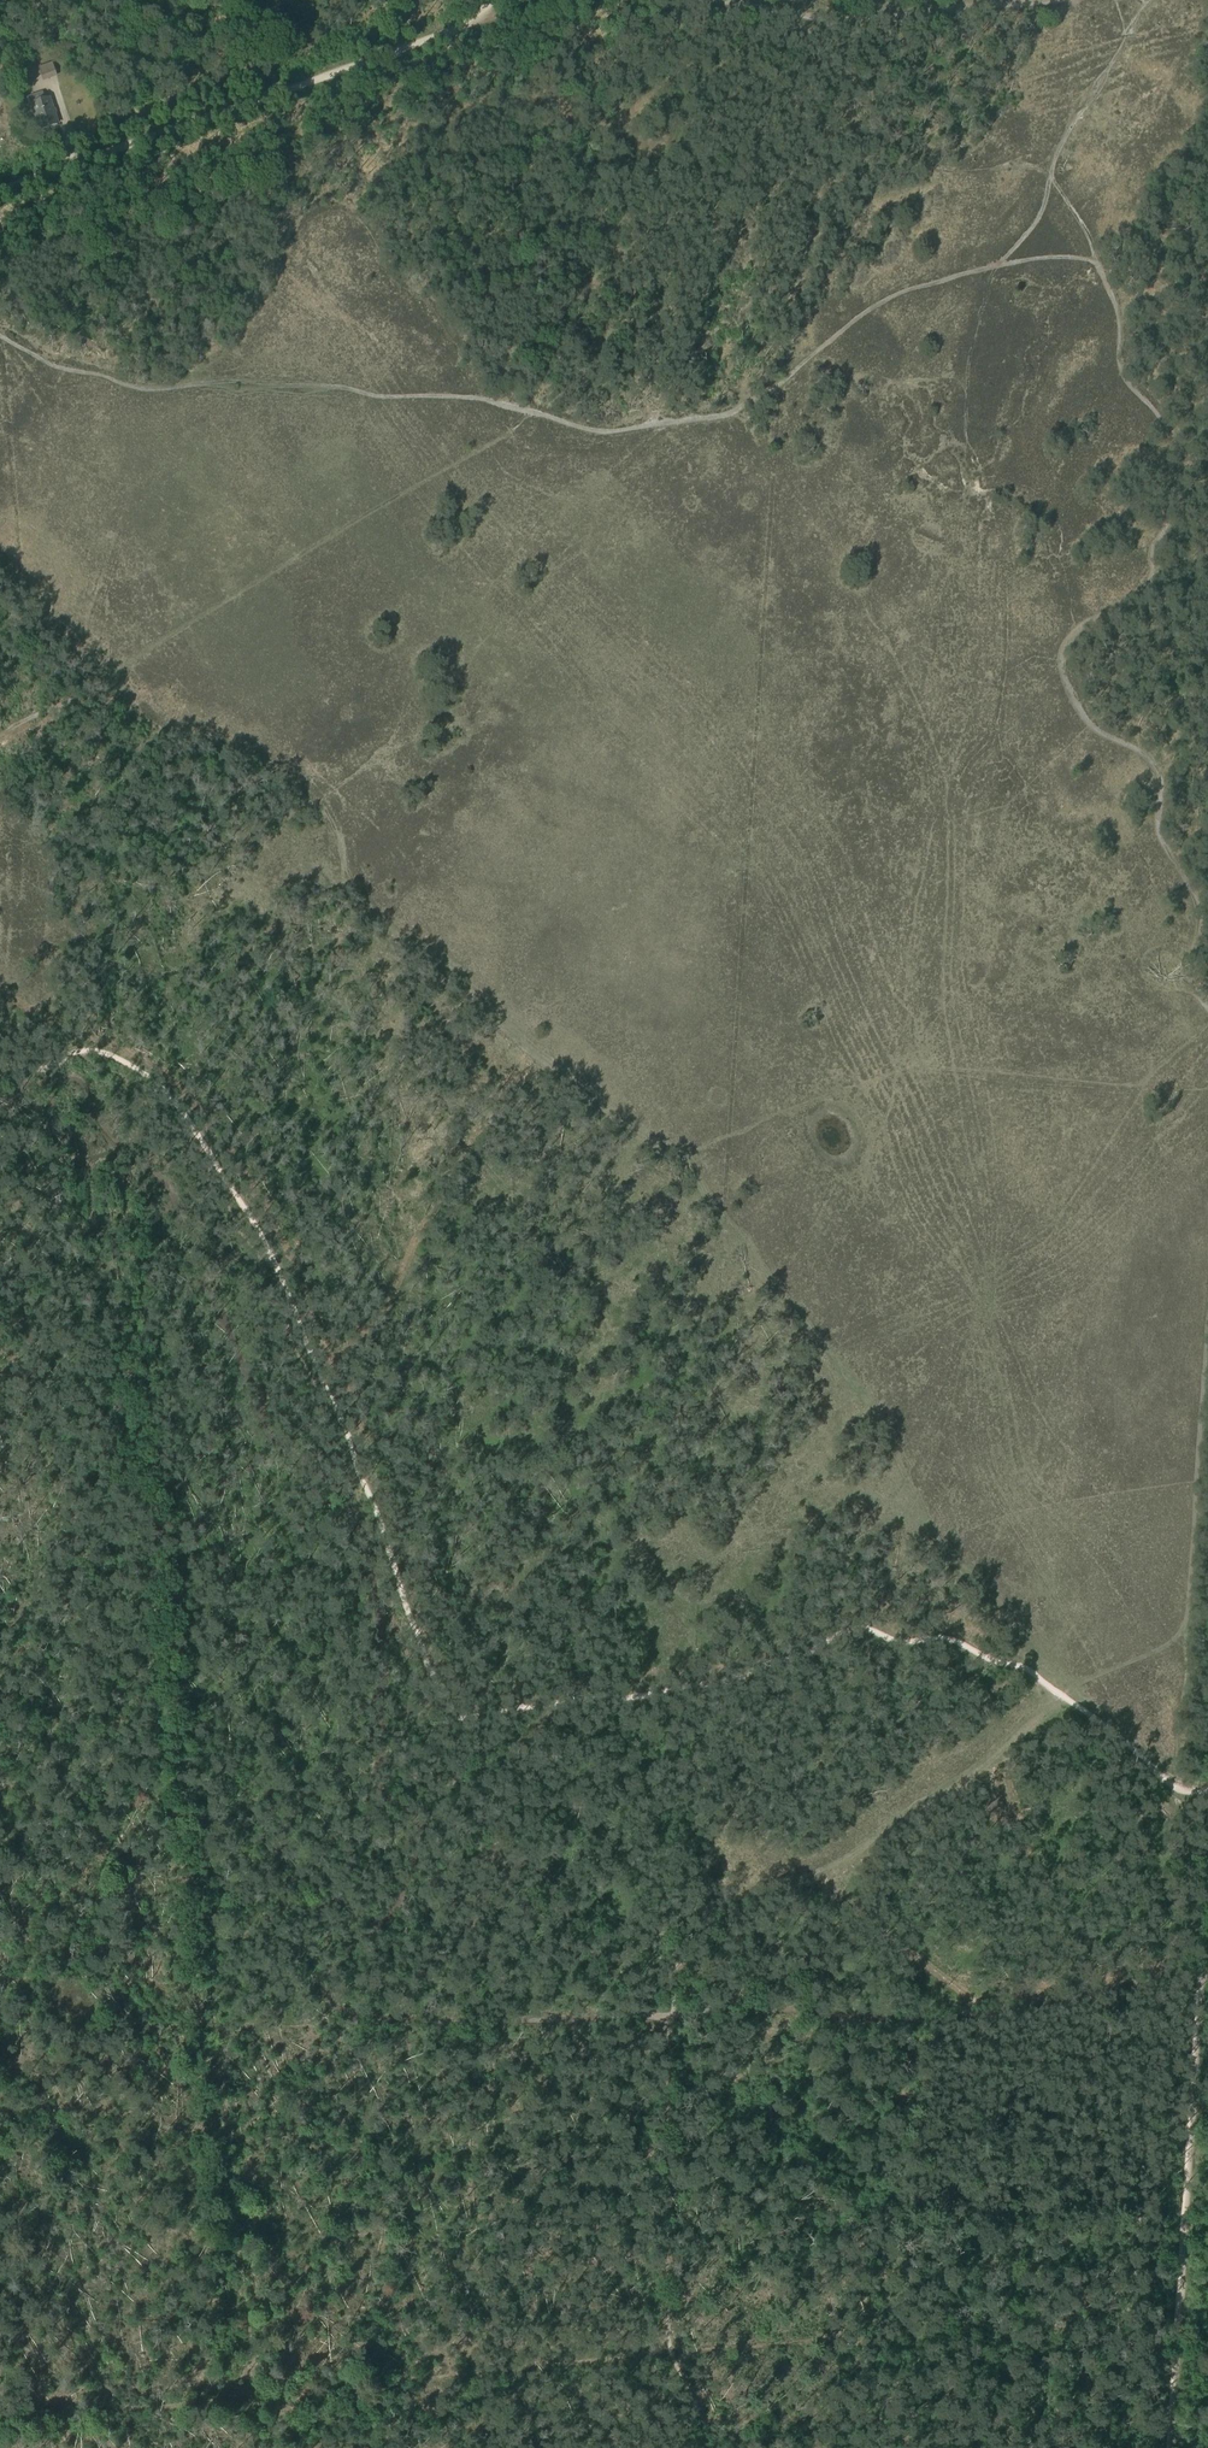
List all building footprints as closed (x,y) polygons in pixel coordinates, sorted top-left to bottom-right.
[(57,76),(52,62),(38,67),(43,81),(57,76)] [(35,94),(36,100),(45,98),(43,91),(35,94)] [(36,100),(35,94),(27,96),(31,109),(33,108),(40,130),(58,124),(50,97),(45,98),(36,100)]
